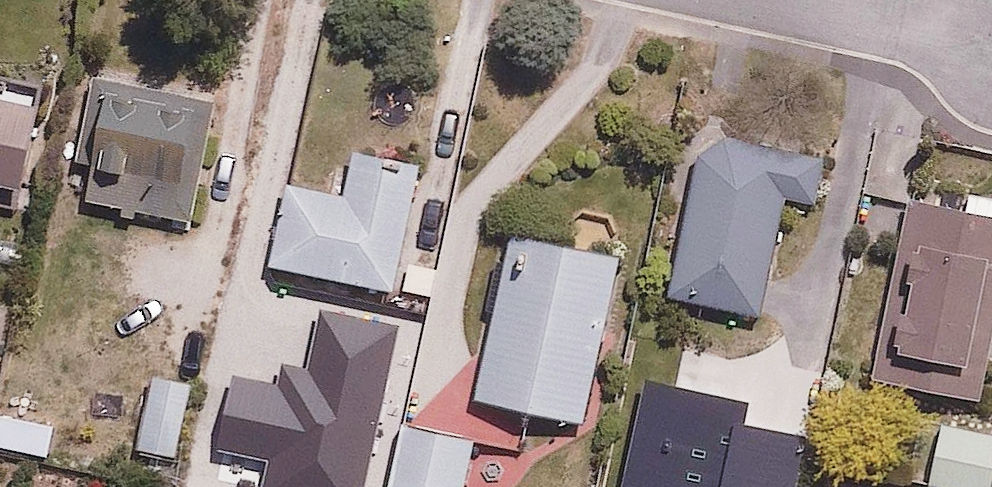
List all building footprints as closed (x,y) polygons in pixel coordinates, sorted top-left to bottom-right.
[(54,83),(0,71),(0,179),(31,186),(54,83)] [(194,175),(211,97),(100,72),(72,195),(197,223),(207,178),(194,175)] [(817,201),(826,163),(706,134),(668,291),(760,313),(789,195),(817,201)] [(326,189),(291,181),(273,258),(396,287),(424,166),(356,150),(353,165),(333,160),(326,189)] [(970,486),(991,486),(991,196),(962,190),(959,207),(912,198),(877,379),(945,392),(928,479),(970,486)] [(619,252),(511,231),(477,400),(585,421),(619,252)] [(198,380),(153,370),(136,445),(181,455),(198,380)] [(336,401),(319,474),(376,486),(467,486),(479,434),(336,401)] [(780,442),(766,484),(774,486),(803,486),(814,453),(780,442)]
